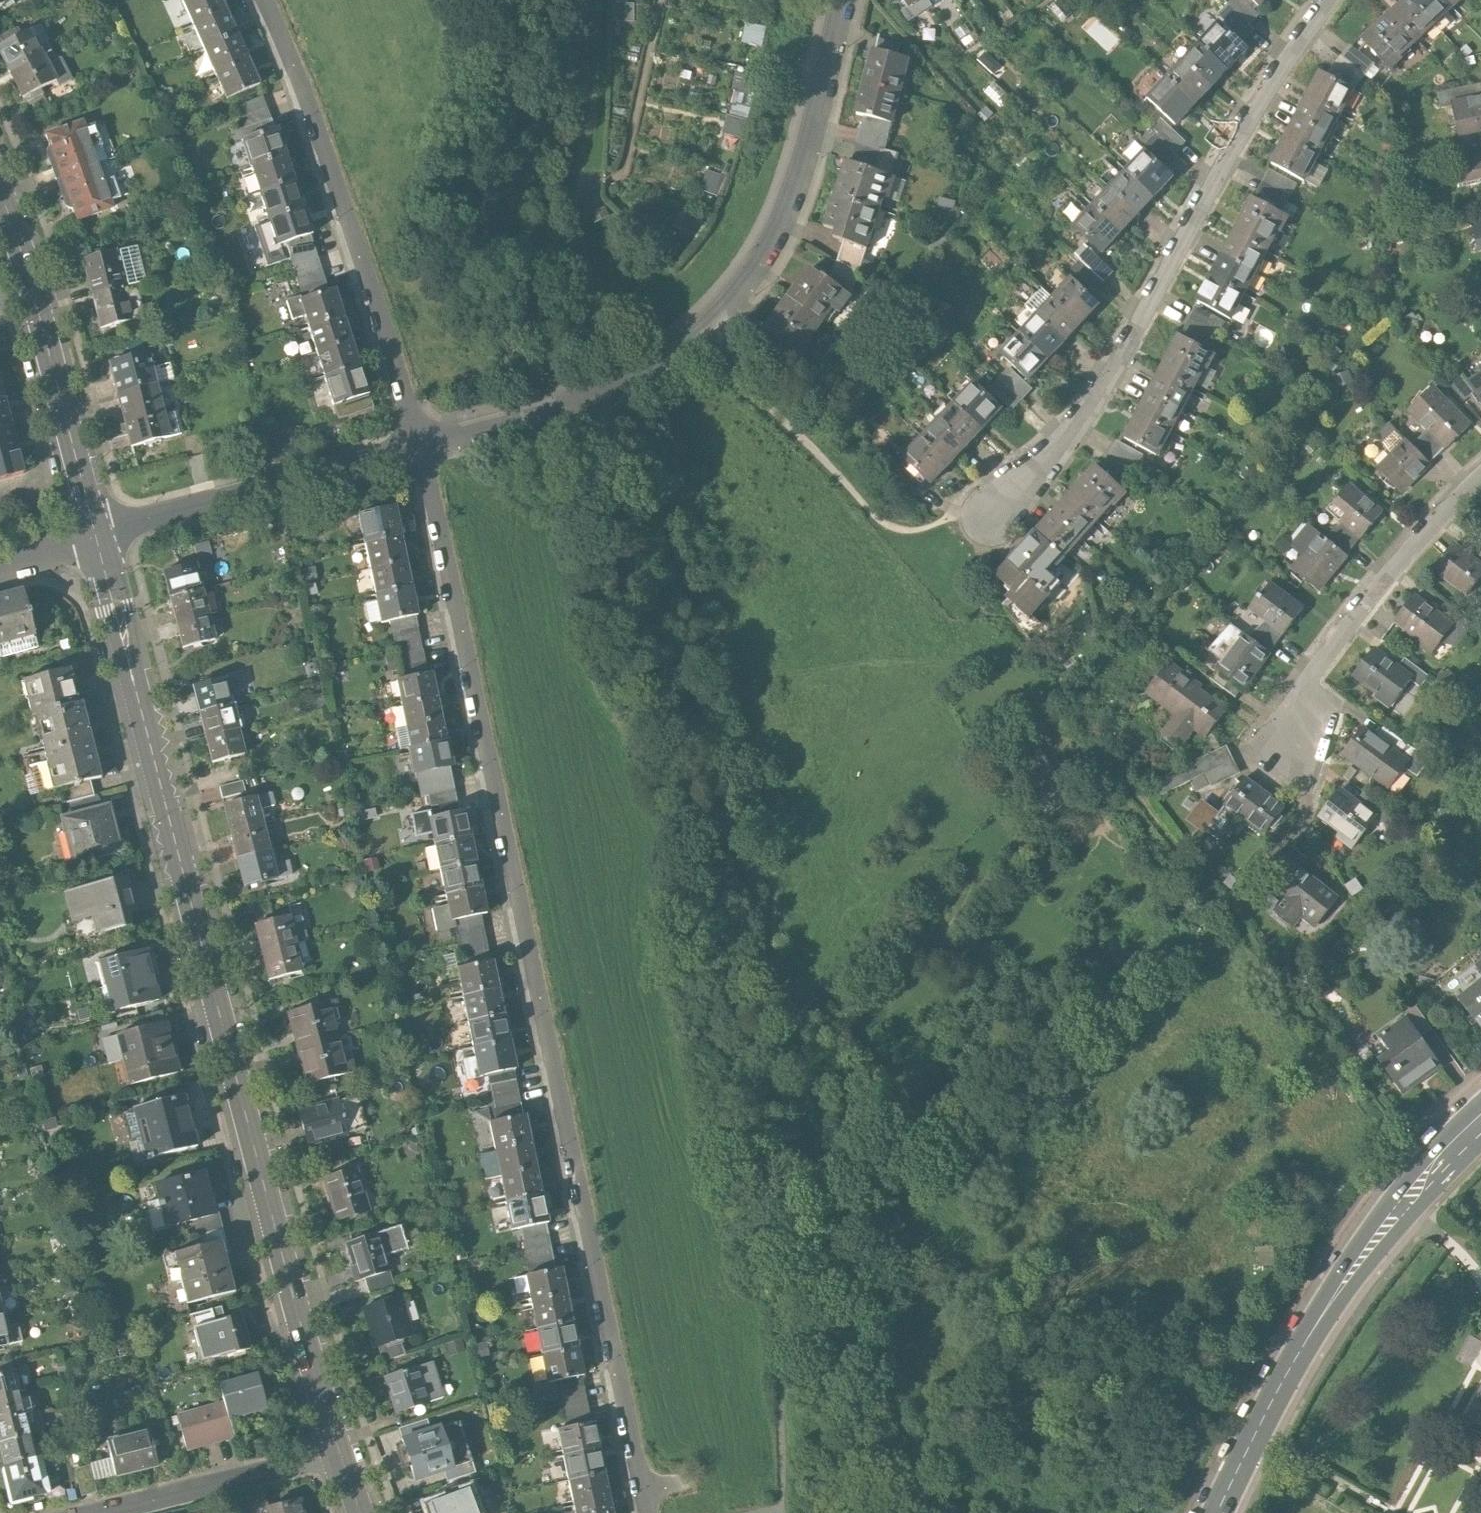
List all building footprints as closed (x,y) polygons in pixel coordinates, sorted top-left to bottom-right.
[(18,0),(0,0),(0,11),(18,0)] [(206,18),(243,2),(243,0),(198,0),(206,18)] [(1062,1),(1074,15),(1084,6),(1079,0),(1063,0),(1062,1)] [(1233,17),(1249,32),(1262,19),(1242,0),(1236,0),(1226,10),(1233,17)] [(1262,19),(1273,8),(1268,3),(1270,0),(1242,0),(1262,19)] [(1400,13),(1425,39),(1448,16),(1432,0),(1413,0),(1400,13)] [(1464,0),(1432,0),(1448,16),(1464,0)] [(618,1),(618,19),(637,19),(637,2),(618,1)] [(243,2),(206,18),(217,44),(255,27),(243,2)] [(1402,61),(1425,39),(1400,13),(1377,36),(1402,61)] [(1215,35),(1242,61),(1260,42),(1249,32),(1233,17),(1215,35)] [(749,20),(745,42),(765,46),(769,24),(749,20)] [(27,67),(64,52),(51,22),(14,39),(27,67)] [(255,27),(217,44),(228,69),(266,53),(255,27)] [(186,34),(192,52),(206,47),(199,29),(186,34)] [(1215,35),(1197,54),(1224,80),(1242,61),(1215,35)] [(1387,57),(1363,37),(1354,48),(1378,68),(1387,57)] [(889,40),(879,72),(914,83),(924,51),(889,40)] [(1366,82),(1378,68),(1354,48),(1340,68),(1366,82)] [(64,52),(27,67),(41,97),(77,81),(64,52)] [(266,53),(228,69),(240,95),(277,79),(266,53)] [(1197,54),(1179,73),(1206,99),(1224,80),(1197,54)] [(1333,64),(1320,87),(1353,105),(1366,82),(1340,68),(1333,64)] [(753,111),(762,77),(745,72),(729,128),(738,131),(742,118),(747,119),(749,110),(753,111)] [(904,116),(914,83),(879,72),(868,105),(878,108),(904,116)] [(1206,99),(1179,73),(1161,92),(1188,118),(1206,99)] [(1007,75),(997,86),(1014,103),(1025,92),(1007,75)] [(1341,128),(1353,105),(1320,87),(1308,111),(1341,128)] [(260,95),(268,124),(286,118),(277,89),(260,95)] [(1474,127),(1480,125),(1480,95),(1467,98),(1474,127)] [(896,143),(904,116),(878,108),(870,135),(891,142),(896,143)] [(74,173),(121,153),(103,110),(56,130),(74,173)] [(1308,111),(1296,134),(1328,151),(1341,128),(1308,111)] [(1174,112),(1164,122),(1190,147),(1199,137),(1174,112)] [(296,145),(288,118),(286,118),(268,124),(250,130),(259,157),(296,145)] [(1150,136),(1160,146),(1176,161),(1190,147),(1164,122),(1150,136)] [(1316,174),(1328,151),(1296,134),(1283,157),(1316,174)] [(1117,147),(1126,154),(1135,142),(1126,135),(1117,147)] [(250,139),(234,143),(254,225),(270,221),(250,139)] [(1137,159),(1147,145),(1139,139),(1129,153),(1137,159)] [(896,143),(891,142),(885,162),(903,168),(910,147),(896,143)] [(305,172),(296,145),(259,157),(268,185),(305,172)] [(1160,146),(1142,165),(1168,189),(1186,170),(1176,161),(1160,146)] [(1480,176),(1480,147),(1468,150),(1473,177),(1480,176)] [(121,153),(74,173),(92,216),(140,196),(121,153)] [(857,153),(846,191),(894,205),(906,168),(903,168),(885,162),(857,153)] [(1314,179),(1282,162),(1275,175),(1307,192),(1314,179)] [(1168,189),(1142,165),(1124,183),(1150,208),(1168,189)] [(314,200),(305,172),(268,185),(277,212),(314,200)] [(1299,207),(1307,192),(1275,175),(1267,190),(1299,207)] [(1132,226),(1150,208),(1124,183),(1106,202),(1132,226)] [(1265,189),(1251,215),(1285,232),(1289,234),(1302,209),(1299,207),(1267,190),(1265,189)] [(883,242),(894,205),(846,191),(837,218),(848,222),(845,230),(856,234),(880,241),(883,242)] [(323,227),(314,200),(277,212),(286,239),(305,233),(323,227)] [(1132,226),(1106,202),(1089,221),(1114,245),(1132,226)] [(1271,260),(1285,232),(1251,215),(1237,242),(1271,260)] [(340,281),(323,227),(305,233),(321,287),(340,281)] [(880,241),(856,234),(850,252),(871,264),(880,241)] [(1087,248),(1092,253),(1115,275),(1125,264),(1098,237),(1087,248)] [(1237,242),(1223,268),(1257,286),(1271,260),(1237,242)] [(1019,261),(1001,243),(992,252),(1009,270),(1019,261)] [(96,252),(103,285),(139,277),(132,245),(96,252)] [(1115,275),(1092,253),(1082,264),(1086,268),(1104,286),(1115,275)] [(823,257),(801,287),(835,311),(845,298),(852,303),(864,286),(823,257)] [(1086,268),(1067,287),(1095,313),(1113,294),(1104,286),(1086,268)] [(1243,312),(1257,286),(1223,268),(1209,294),(1243,312)] [(139,277),(103,285),(111,323),(146,316),(139,277)] [(356,305),(347,279),(340,281),(321,287),(309,292),(318,318),(356,305)] [(801,287),(777,320),(811,344),(835,311),(801,287)] [(1076,333),(1095,313),(1067,287),(1049,306),(1076,333)] [(285,321),(296,317),(286,291),(275,295),(285,321)] [(1208,299),(1201,312),(1231,328),(1238,315),(1208,299)] [(365,332),(356,305),(318,318),(327,345),(365,332)] [(1049,306),(1030,326),(1058,352),(1076,333),(1049,306)] [(1201,312),(1193,328),(1222,344),(1231,328),(1201,312)] [(1039,371),(1058,352),(1030,326),(1012,345),(1039,371)] [(1193,328),(1178,354),(1211,372),(1218,359),(1220,360),(1227,347),(1222,344),(1193,328)] [(374,358),(365,332),(327,345),(336,371),(374,358)] [(1012,345),(985,373),(1014,401),(1017,397),(1024,403),(1045,382),(1037,374),(1039,371),(1012,345)] [(123,358),(131,391),(161,383),(153,351),(123,358)] [(1197,398),(1211,372),(1178,354),(1164,380),(1197,398)] [(383,385),(374,358),(336,371),(345,398),(383,385)] [(0,367),(0,397),(21,392),(14,364),(0,367)] [(1480,390),(1480,374),(1475,365),(1465,371),(1479,392),(1480,390)] [(985,373),(967,392),(996,419),(1014,401),(985,373)] [(1422,403),(1459,439),(1480,417),(1480,411),(1447,378),(1422,403)] [(1164,380),(1150,406),(1183,424),(1197,398),(1164,380)] [(161,383),(131,391),(144,442),(174,434),(161,383)] [(0,397),(0,426),(27,420),(21,392),(0,397)] [(978,438),(996,419),(967,392),(949,411),(978,438)] [(1169,450),(1183,424),(1150,406),(1136,433),(1169,450)] [(949,411),(931,429),(960,457),(978,438),(949,411)] [(1389,431),(1404,446),(1417,432),(1403,417),(1389,431)] [(0,426),(0,455),(33,447),(27,420),(0,426)] [(942,476),(960,457),(931,429),(913,448),(915,450),(940,474),(942,476)] [(1445,460),(1417,432),(1404,446),(1387,462),(1415,490),(1445,460)] [(915,450),(905,462),(929,485),(940,474),(915,450)] [(1110,458),(1076,496),(1102,519),(1126,492),(1129,495),(1139,484),(1136,481),(1110,458)] [(1359,476),(1338,503),(1373,530),(1394,503),(1359,476)] [(1076,496),(1059,515),(1085,538),(1102,519),(1076,496)] [(367,507),(373,534),(411,526),(406,499),(367,507)] [(1059,515),(1042,534),(1069,556),(1085,538),(1059,515)] [(1361,548),(1320,517),(1303,540),(1315,549),(1304,564),(1332,585),(1361,548)] [(373,534),(379,561),(417,553),(411,526),(373,534)] [(1052,575),(1069,556),(1042,534),(1025,553),(1052,575)] [(1468,535),(1447,562),(1480,588),(1480,587),(1480,546),(1468,535)] [(379,561),(385,588),(423,580),(417,553),(379,561)] [(1050,578),(1052,575),(1025,553),(1009,572),(1029,590),(1024,594),(1042,610),(1062,589),(1050,578)] [(171,569),(178,594),(216,584),(209,559),(171,569)] [(1317,599),(1285,574),(1264,601),(1296,626),(1317,599)] [(385,588),(390,615),(407,611),(429,607),(423,580),(385,588)] [(178,594),(185,619),(223,609),(216,584),(178,594)] [(37,634),(24,587),(0,593),(0,644),(37,634)] [(1467,617),(1428,588),(1409,615),(1420,623),(1416,628),(1433,641),(1443,649),(1467,617)] [(1053,619),(1042,610),(1024,594),(1018,600),(1038,630),(1053,619)] [(442,669),(429,607),(407,611),(420,673),(442,669)] [(185,619),(192,645),(230,634),(223,609),(185,619)] [(1236,655),(1231,662),(1232,663),(1256,681),(1258,683),(1285,648),(1240,615),(1219,642),(1236,655)] [(1411,660),(1387,642),(1367,669),(1389,685),(1385,690),(1402,702),(1423,674),(1409,663),(1411,660)] [(1442,669),(1423,655),(1418,651),(1411,660),(1409,663),(1423,674),(1433,681),(1442,669)] [(1190,709),(1175,728),(1193,742),(1209,722),(1220,730),(1242,703),(1180,654),(1157,683),(1190,709)] [(40,708),(46,707),(94,693),(85,659),(31,673),(40,708)] [(1232,663),(1224,673),(1249,691),(1256,681),(1232,663)] [(407,676),(411,699),(448,691),(444,668),(442,669),(420,673),(407,676)] [(202,682),(209,707),(242,698),(235,673),(202,682)] [(411,699),(416,722),(453,714),(448,691),(411,699)] [(94,693),(46,707),(65,781),(114,769),(94,693)] [(209,707),(216,733),(249,724),(242,698),(209,707)] [(416,722),(421,744),(458,737),(453,714),(416,722)] [(1423,754),(1378,720),(1357,748),(1401,782),(1423,754)] [(216,733),(223,758),(256,749),(249,724),(216,733)] [(421,744),(426,767),(434,765),(463,759),(458,737),(421,744)] [(1239,742),(1163,778),(1170,791),(1219,768),(1225,781),(1252,769),(1239,742)] [(463,759),(434,765),(444,814),(473,808),(463,759)] [(1260,771),(1239,799),(1276,828),(1298,800),(1260,771)] [(1370,796),(1355,784),(1336,808),(1370,834),(1388,811),(1370,796)] [(1377,787),(1370,796),(1388,811),(1395,815),(1402,807),(1377,787)] [(231,803),(238,829),(274,820),(267,793),(231,803)] [(124,795),(71,807),(82,859),(135,847),(124,795)] [(444,814),(441,815),(446,840),(482,833),(476,808),(473,808),(444,814)] [(436,829),(433,811),(418,814),(420,832),(436,829)] [(238,829),(245,855),(281,846),(274,820),(238,829)] [(482,833),(446,840),(451,865),(487,858),(482,833)] [(1319,853),(1304,841),(1279,873),(1287,879),(1271,899),(1304,924),(1313,912),(1327,922),(1352,890),(1313,860),(1319,853)] [(245,855),(252,882),(288,872),(281,846),(245,855)] [(487,858),(451,865),(457,890),(492,883),(487,858)] [(137,872),(76,887),(89,935),(149,919),(137,872)] [(492,883),(457,890),(462,916),(472,914),(491,910),(498,908),(492,883)] [(501,957),(491,910),(472,914),(482,961),(501,957)] [(263,921),(271,949),(306,938),(298,911),(263,921)] [(271,949),(279,977),(314,966),(306,938),(271,949)] [(113,958),(119,982),(165,971),(159,946),(113,958)] [(482,961),(468,964),(473,990),(511,982),(506,956),(501,957),(482,961)] [(119,982),(126,1007),(171,995),(165,971),(119,982)] [(511,982),(473,990),(479,1017),(517,1009),(511,982)] [(1472,995),(1480,1005),(1480,987),(1472,995)] [(295,1006),(305,1044),(350,1032),(340,995),(295,1006)] [(517,1009),(479,1017),(484,1043),(522,1035),(517,1009)] [(1456,1063),(1421,1013),(1381,1041),(1417,1091),(1456,1063)] [(128,1029),(135,1054),(179,1043),(172,1017),(128,1029)] [(305,1044),(315,1082),(360,1070),(350,1032),(305,1044)] [(522,1035),(484,1043),(490,1069),(510,1065),(528,1061),(522,1035)] [(135,1054),(141,1080),(186,1068),(179,1043),(135,1054)] [(538,1107),(528,1061),(510,1065),(520,1111),(538,1107)] [(196,1094),(148,1104),(158,1150),(206,1139),(196,1094)] [(346,1097),(306,1110),(316,1143),(357,1130),(346,1097)] [(544,1135),(538,1107),(520,1111),(503,1115),(508,1142),(544,1135)] [(550,1163),(544,1135),(508,1142),(514,1171),(550,1163)] [(384,1213),(367,1160),(330,1172),(347,1225),(384,1213)] [(556,1191),(550,1163),(514,1171),(520,1199),(556,1191)] [(230,1212),(218,1164),(167,1176),(179,1224),(230,1212)] [(562,1219),(556,1191),(520,1199),(526,1227),(538,1224),(559,1220),(562,1219)] [(569,1264),(559,1220),(538,1224),(547,1269),(569,1264)] [(387,1230),(356,1240),(368,1278),(373,1276),(398,1268),(387,1230)] [(234,1236),(187,1249),(201,1299),(248,1286),(234,1236)] [(578,1291),(573,1264),(569,1264),(547,1269),(537,1271),(542,1298),(578,1291)] [(398,1268),(373,1276),(377,1289),(402,1281),(398,1268)] [(408,1289),(369,1302),(383,1346),(389,1344),(412,1336),(422,1333),(408,1289)] [(584,1318),(578,1291),(542,1298),(548,1326),(584,1318)] [(193,1316),(197,1328),(229,1316),(225,1305),(193,1316)] [(229,1317),(237,1351),(263,1345),(254,1311),(229,1317)] [(590,1345),(584,1318),(548,1326),(554,1353),(590,1345)] [(417,1350),(412,1336),(389,1344),(393,1358),(417,1350)] [(596,1372),(590,1345),(554,1353),(560,1380),(575,1377),(596,1372)] [(441,1359),(392,1375),(402,1410),(452,1395),(441,1359)] [(236,1396),(240,1413),(278,1404),(270,1370),(232,1379),(236,1396)] [(21,1394),(16,1372),(0,1376),(0,1399),(21,1394)] [(605,1418),(596,1372),(575,1377),(585,1423),(605,1418)] [(26,1416),(21,1394),(0,1399),(0,1422),(26,1416)] [(194,1439),(195,1445),(245,1434),(240,1413),(236,1396),(216,1401),(218,1410),(189,1416),(194,1439)] [(1470,1420),(1480,1425),(1480,1399),(1470,1420)] [(31,1438),(26,1416),(0,1422),(0,1445),(31,1438)] [(585,1423),(569,1426),(574,1452),(613,1444),(607,1418),(605,1418),(585,1423)] [(446,1428),(413,1440),(424,1471),(457,1459),(446,1428)] [(140,1436),(111,1443),(119,1478),(149,1471),(147,1463),(140,1436)] [(0,1445),(0,1448),(5,1468),(37,1461),(31,1438),(0,1445)] [(613,1444),(574,1452),(580,1479),(618,1471),(613,1444)] [(37,1461),(5,1468),(13,1505),(45,1498),(37,1461)] [(618,1471),(580,1479),(585,1505),(624,1497),(618,1471)] [(585,1505),(587,1512),(627,1512),(624,1497),(585,1505)] [(442,1512),(491,1512),(486,1499),(442,1512)] [(270,1512),(301,1512),(298,1501),(269,1508),(270,1512)]
